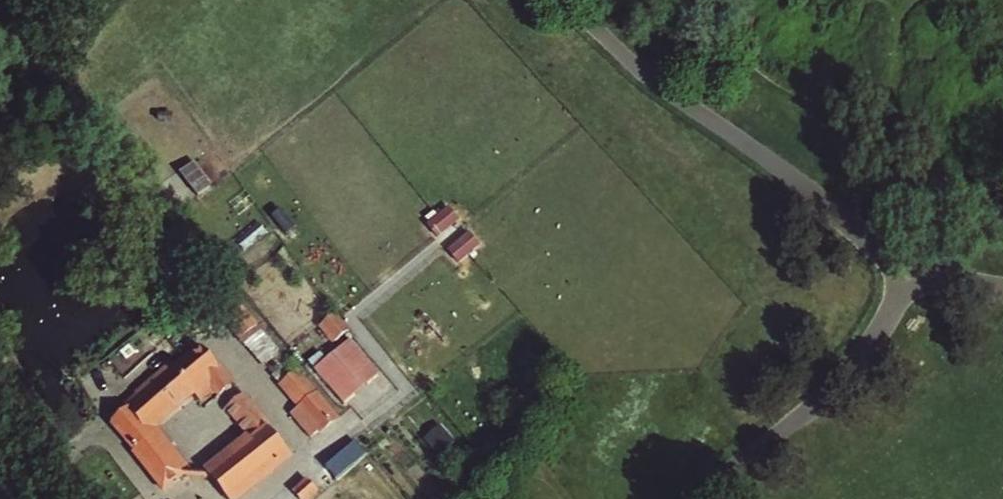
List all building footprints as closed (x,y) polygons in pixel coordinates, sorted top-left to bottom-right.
[(451,205),(432,224),(444,237),(463,218),(451,205)] [(317,370),(350,404),(385,371),(352,337),(317,370)] [(117,430),(163,491),(181,477),(148,432),(195,397),(203,408),(216,399),(250,444),(208,474),(227,498),(231,498),(289,456),(208,352),(176,376),(172,370),(138,395),(142,400),(128,410),(134,417),(117,430)] [(277,385),(318,436),(343,416),(302,365),(277,385)]
